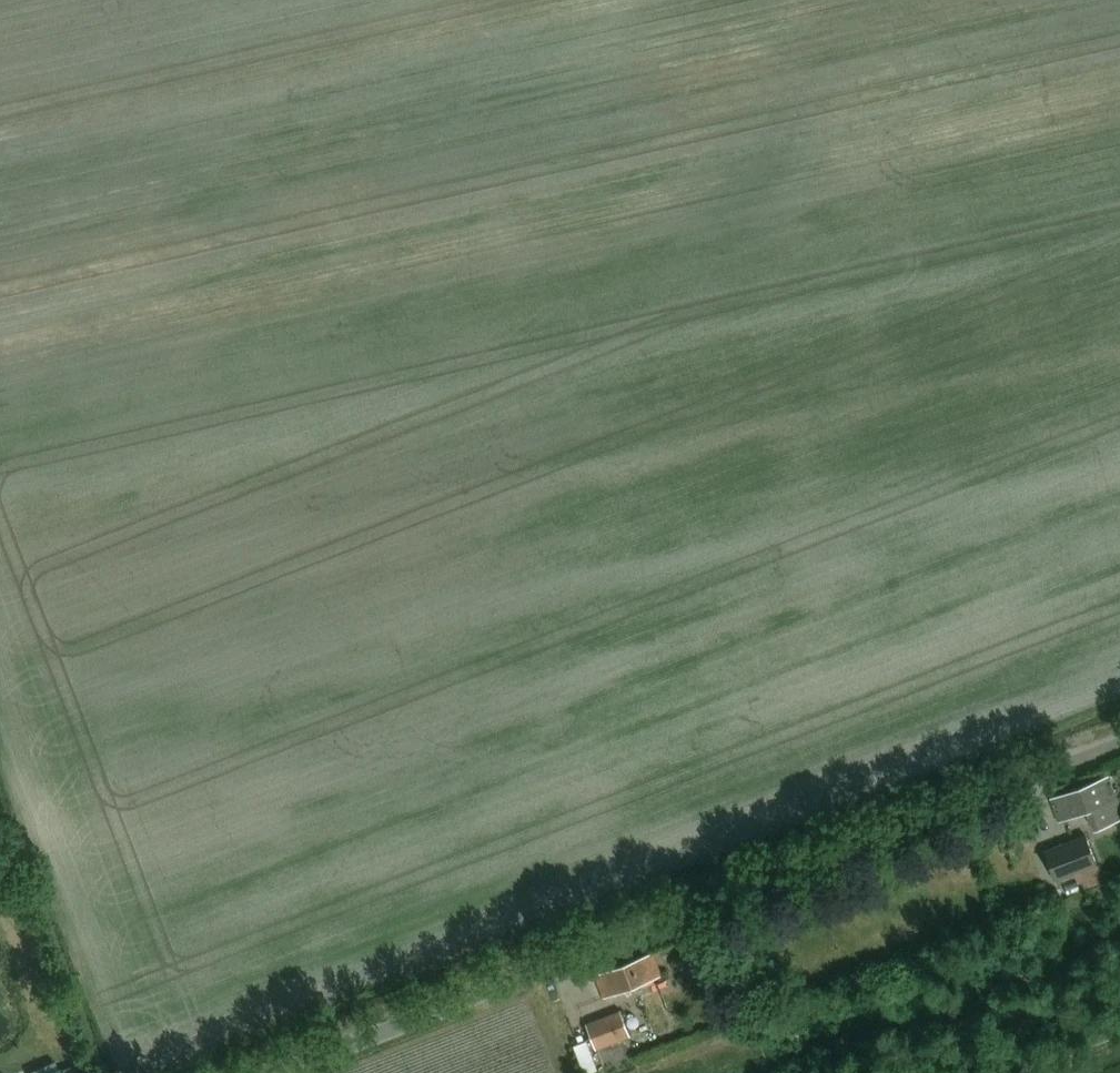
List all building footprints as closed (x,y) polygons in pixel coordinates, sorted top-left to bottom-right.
[(1109,778),(1050,800),(1059,823),(1088,812),(1095,829),(1119,820),(1119,807),(1109,778)] [(1054,883),(1095,866),(1084,838),(1042,855),(1054,883)] [(604,1000),(661,978),(653,955),(595,977),(604,1000)] [(595,1052),(627,1039),(618,1015),(585,1028),(595,1052)]
